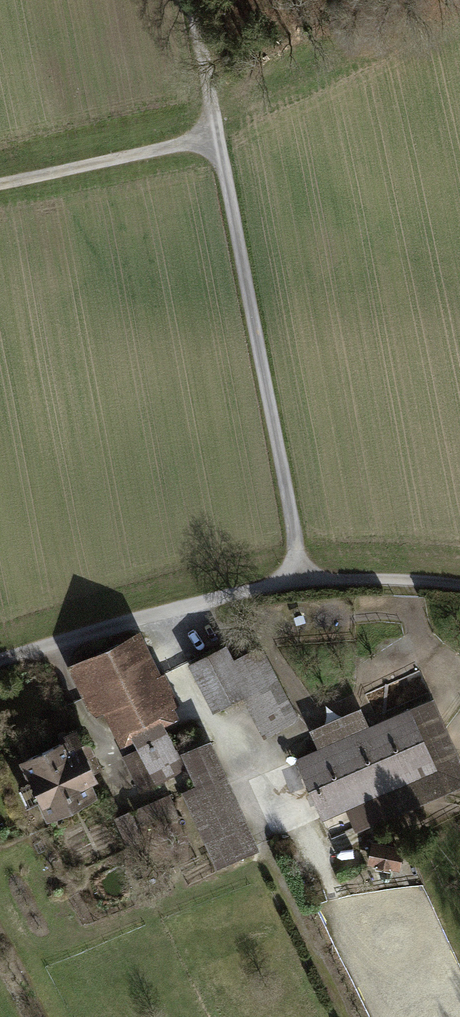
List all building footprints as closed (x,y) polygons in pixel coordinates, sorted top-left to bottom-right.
[(143,681),(123,641),(73,666),(84,688),(107,677),(131,726),(157,713),(171,706),(156,675),(143,681)] [(223,649),(194,663),(217,708),(243,694),(261,730),(291,715),(259,651),(231,664),(223,649)] [(323,817),(435,767),(409,710),(368,728),(361,712),(313,733),(320,749),(297,759),(323,817)] [(157,713),(131,726),(140,747),(167,734),(157,713)] [(66,741),(26,760),(50,811),(91,792),(85,778),(93,774),(83,752),(90,748),(82,731),(77,730),(64,737),(66,741)] [(167,734),(140,747),(157,781),(184,768),(167,734)] [(217,863),(254,847),(208,745),(185,755),(200,787),(186,793),(217,863)] [(177,815),(168,796),(138,809),(143,822),(162,814),(165,820),(177,815)] [(115,818),(127,845),(142,839),(131,812),(115,818)] [(374,845),(371,861),(397,866),(400,851),(374,845)]
